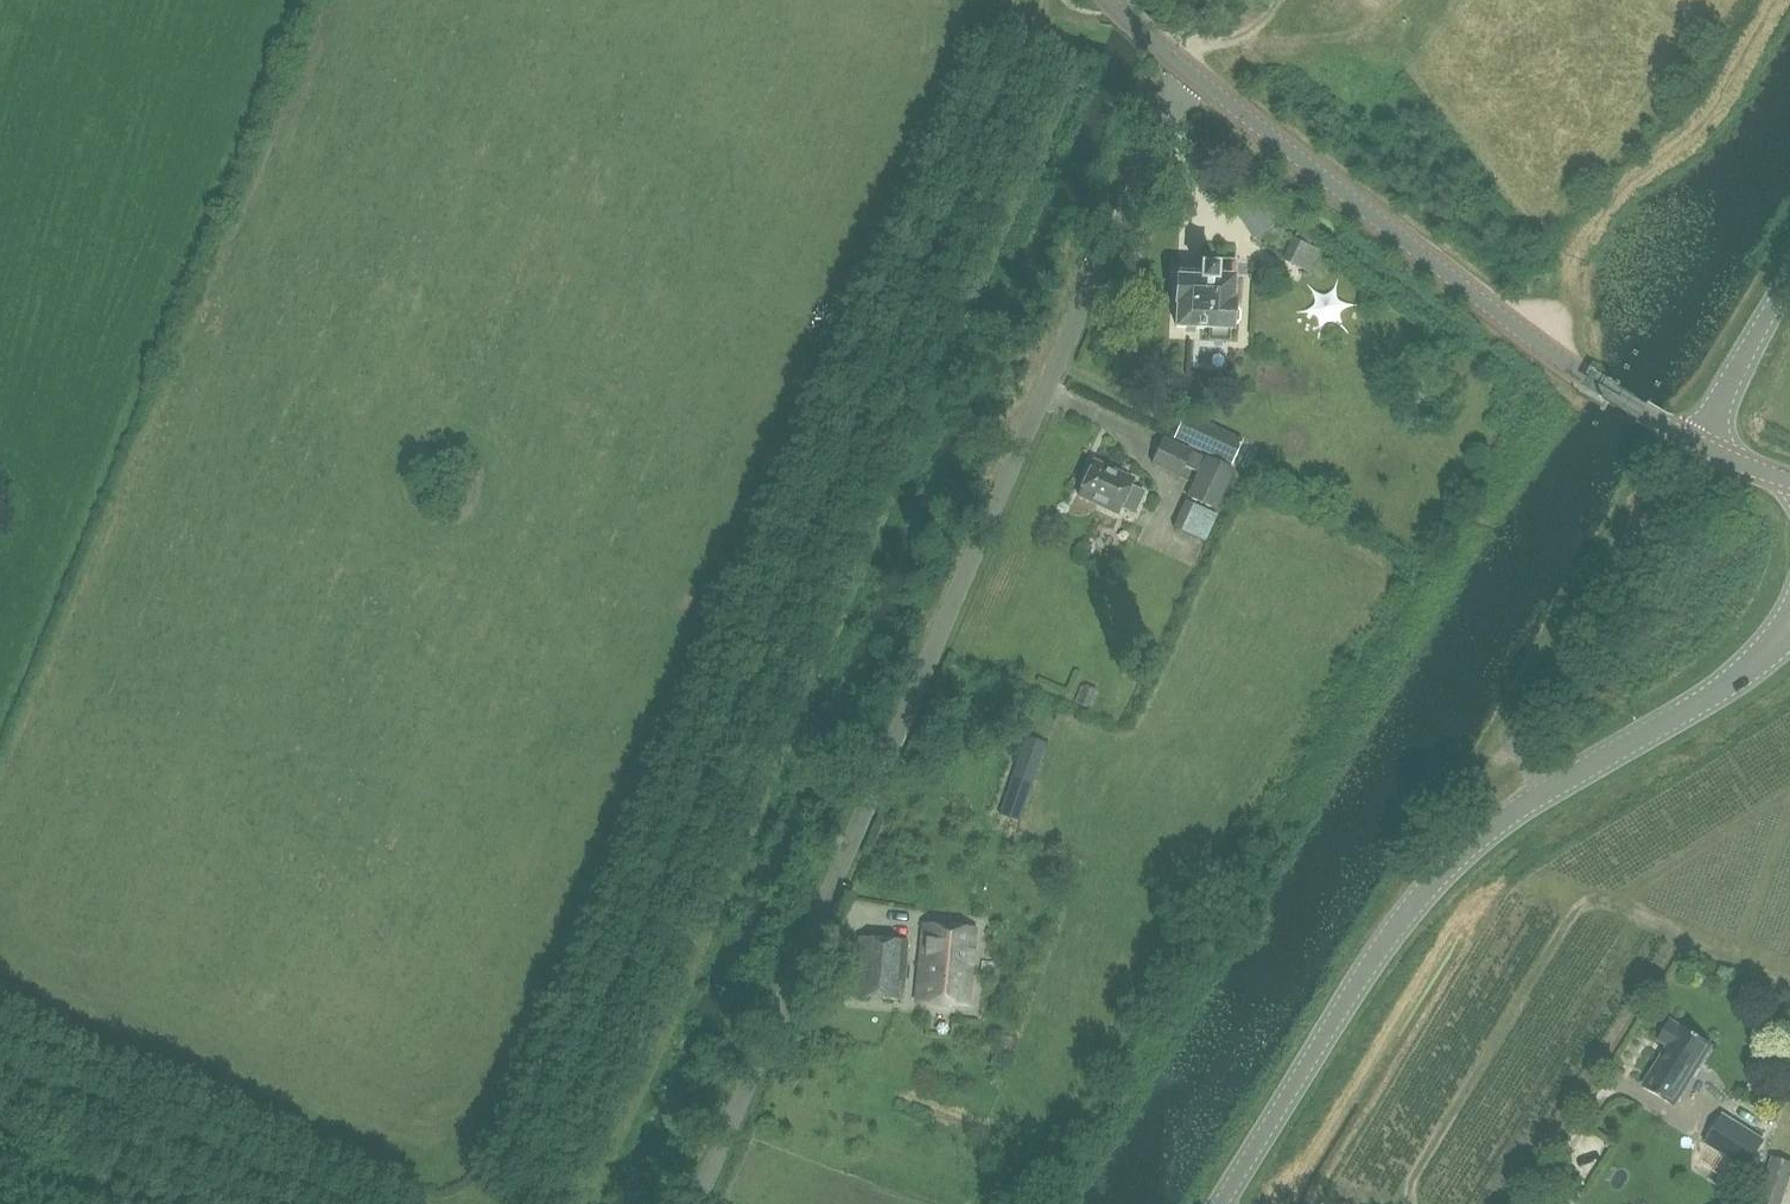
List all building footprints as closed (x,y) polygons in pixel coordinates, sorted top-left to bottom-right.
[(1284,260),(1312,274),(1322,251),(1293,238),(1284,260)] [(1233,280),(1231,279),(1232,262),(1202,261),(1201,278),(1178,277),(1176,328),(1231,330),(1233,280)] [(1185,414),(1175,438),(1231,463),(1242,439),(1185,414)] [(1151,465),(1180,478),(1192,451),(1164,438),(1151,465)] [(1214,511),(1234,472),(1208,459),(1189,498),(1214,511)] [(1117,514),(1119,509),(1135,516),(1145,492),(1130,486),(1132,479),(1093,462),(1078,497),(1117,514)] [(1019,821),(1046,742),(1026,735),(999,814),(1019,821)] [(923,925),(917,999),(968,1004),(974,930),(923,925)] [(902,1000),(907,941),(857,936),(852,995),(902,1000)] [(1670,1046),(1654,1072),(1645,1086),(1674,1104),(1711,1045),(1672,1021),(1660,1040),(1670,1046)] [(1746,1169),(1765,1139),(1723,1114),(1704,1144),(1737,1163),(1726,1183),(1733,1187),(1745,1168),(1746,1169)] [(1787,1188),(1764,1181),(1757,1203),(1782,1203),(1787,1188)]
